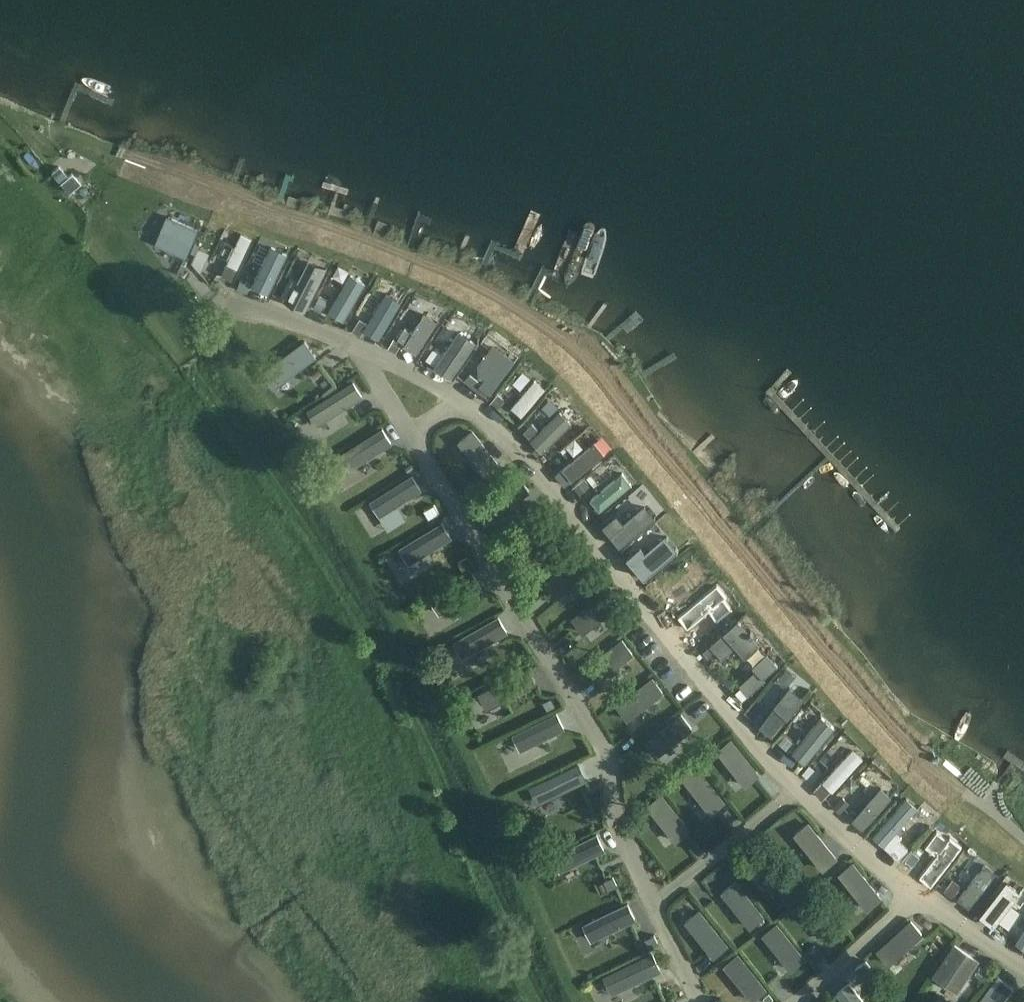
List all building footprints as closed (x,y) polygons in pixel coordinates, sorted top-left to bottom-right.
[(167,219),(155,247),(187,261),(199,233),(167,219)] [(242,236),(222,277),(233,283),(252,241),(251,240),(242,236)] [(272,250),(253,289),(270,297),(288,258),(272,250)] [(292,274),(284,292),(312,305),(309,303),(328,264),(327,264),(325,268),(308,259),(299,277),(292,274)] [(352,277),(330,315),(345,324),(367,286),(352,277)] [(387,296),(365,332),(380,341),(381,342),(402,306),(387,296)] [(406,332),(400,342),(407,347),(406,349),(410,352),(409,355),(414,357),(435,325),(427,319),(413,337),(406,332)] [(459,326),(435,361),(451,371),(475,337),(459,326)] [(304,335),(279,356),(289,369),(316,350),(304,335)] [(491,348),(477,367),(477,377),(484,382),(478,389),(489,397),(514,364),(491,348)] [(353,376),(307,406),(317,421),(362,392),(353,376)] [(533,384),(510,410),(520,419),(543,392),(533,384)] [(559,415),(529,443),(541,455),(570,427),(559,415)] [(382,424),(340,451),(350,465),(391,439),(382,424)] [(472,427),(457,437),(486,473),(500,462),(472,427)] [(585,431),(554,457),(565,468),(582,452),(585,456),(582,458),(591,468),(606,455),(585,431)] [(623,470),(591,495),(600,506),(631,481),(623,470)] [(412,471),(370,498),(379,513),(421,486),(412,471)] [(647,505),(620,526),(628,535),(655,514),(647,505)] [(442,519),(399,545),(409,560),(451,534),(442,519)] [(677,530),(635,564),(645,576),(686,543),(677,530)] [(580,552),(544,580),(555,594),(591,566),(580,552)] [(468,556),(458,562),(463,570),(472,564),(468,556)] [(472,570),(430,595),(439,610),(481,585),(472,570)] [(691,574),(662,596),(669,605),(698,584),(691,574)] [(725,578),(679,618),(690,631),(710,613),(720,625),(746,602),(725,578)] [(607,588),(572,616),(583,630),(619,602),(607,588)] [(498,613),(453,639),(462,655),(507,628),(498,613)] [(746,658),(761,645),(739,621),(711,646),(723,659),(736,647),(746,658)] [(622,637),(586,665),(597,679),(634,650),(622,637)] [(757,670),(741,685),(751,695),(767,681),(765,678),(779,665),(768,653),(754,666),(757,670)] [(528,662),(478,688),(486,704),(536,678),(528,662)] [(652,674),(616,702),(627,716),(664,688),(652,674)] [(790,682),(760,720),(773,730),(804,693),(790,682)] [(556,709),(512,732),(520,747),(564,725),(556,709)] [(681,711),(645,739),(656,753),(692,724),(681,711)] [(823,714),(794,748),(806,759),(835,725),(823,714)] [(731,737),(718,747),(746,784),(760,773),(731,737)] [(853,748),(824,778),(833,787),(863,757),(853,748)] [(578,761),(529,783),(537,800),(586,777),(578,761)] [(696,764),(683,775),(711,811),(725,801),(696,764)] [(881,785),(853,816),(863,825),(891,794),(881,785)] [(660,791),(647,801),(675,838),(689,827),(660,791)] [(907,796),(874,832),(885,842),(918,806),(907,796)] [(809,819),(795,830),(823,867),(837,856),(809,819)] [(597,829),(552,851),(560,868),(606,846),(597,829)] [(923,869),(934,878),(954,853),(931,834),(919,848),(932,859),(923,869)] [(770,851),(756,861),(784,898),(799,887),(770,851)] [(967,886),(958,896),(971,907),(997,874),(972,854),(960,870),(968,876),(963,882),(967,886)] [(853,860),(839,870),(867,907),(881,896),(853,860)] [(735,878),(721,889),(749,925),(763,914),(735,878)] [(1006,878),(982,908),(994,920),(999,915),(1010,921),(1019,908),(1010,902),(1020,889),(1006,878)] [(813,892),(800,902),(827,939),(842,928),(813,892)] [(628,899),(583,921),(591,937),(636,915),(628,899)] [(698,907),(685,917),(713,954),(727,943),(698,907)] [(911,918),(878,948),(890,961),(924,930),(911,918)] [(777,920),(763,931),(791,967),(806,956),(777,920)] [(955,941),(934,972),(958,989),(980,958),(955,941)] [(653,949),(603,974),(612,991),(662,967),(653,949)] [(738,951),(725,961),(753,998),(767,987),(738,951)] [(978,1001),(1000,1001),(1014,984),(999,974),(978,1001)] [(836,991),(845,1001),(867,1001),(850,979),(836,991)]
